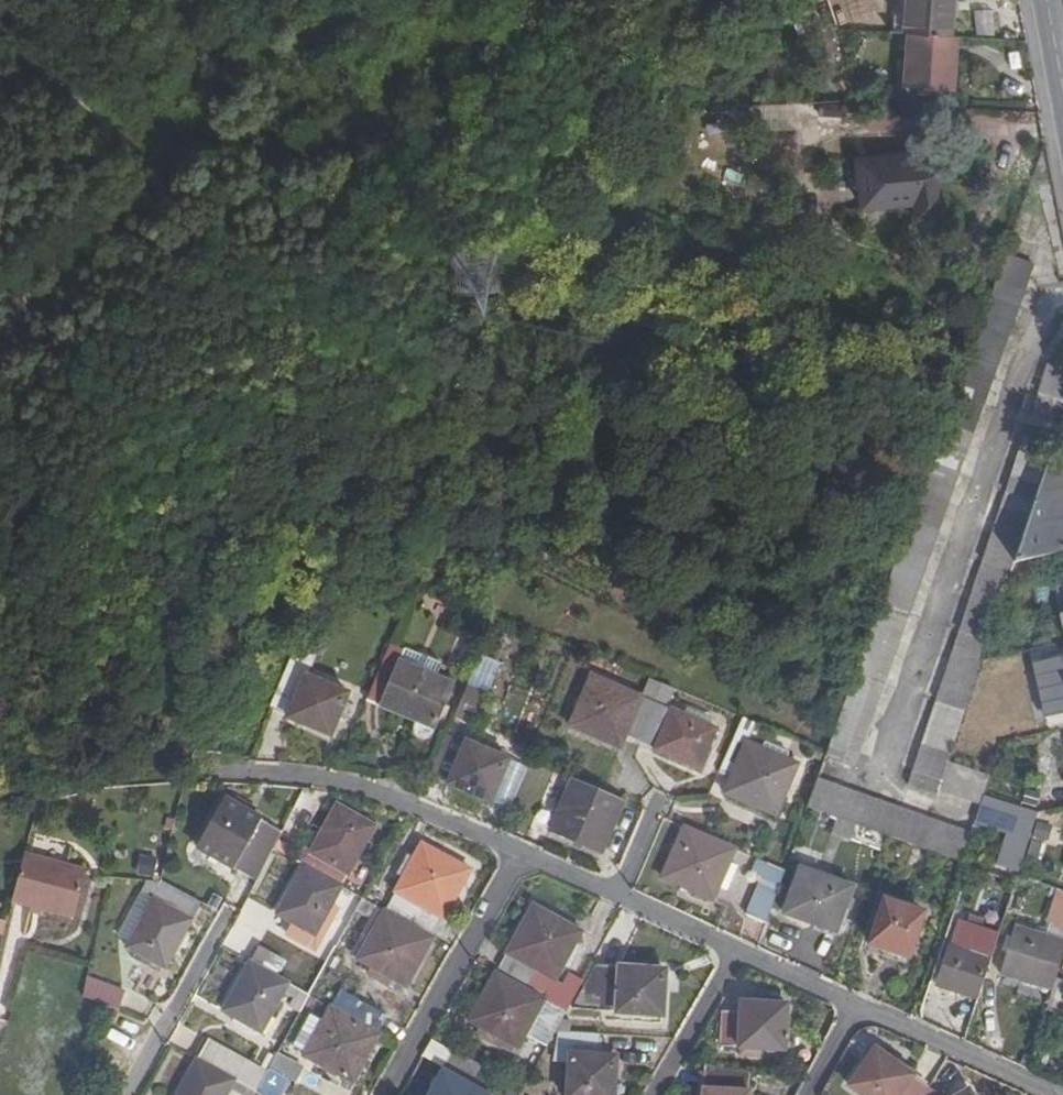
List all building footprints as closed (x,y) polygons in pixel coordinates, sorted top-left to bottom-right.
[(908,34),(950,37),(954,0),(909,0),(906,34),(908,34)] [(953,91),(957,38),(950,37),(908,34),(904,87),(953,91)] [(851,68),(838,73),(844,91),(857,87),(851,68)] [(934,155),(856,162),(862,210),(913,205),(914,220),(941,218),(934,155)] [(1033,266),(1004,256),(972,347),(916,504),(893,568),(848,694),(827,752),(826,757),(854,767),(1033,266)] [(990,773),(948,761),(981,660),(1014,562),(1043,472),(1062,411),(1062,350),(1060,349),(1055,367),(1046,364),(908,786),(937,796),(938,791),(979,803),(982,795),(990,773)] [(1014,562),(1062,552),(1062,468),(1043,472),(1014,562)] [(390,643),(368,698),(419,721),(417,727),(415,732),(418,736),(420,738),(424,739),(428,736),(432,726),(436,727),(456,683),(436,674),(401,658),(404,649),(390,643)] [(296,646),(271,708),(288,715),(286,719),(330,736),(347,694),(307,677),(315,654),(296,646)] [(440,666),(404,649),(401,658),(436,674),(440,666)] [(625,736),(638,741),(652,707),(639,701),(641,698),(592,676),(570,726),(620,748),(625,736)] [(661,684),(648,678),(641,698),(639,701),(652,707),(661,684)] [(455,706),(474,715),(485,691),(465,683),(455,706)] [(652,707),(665,712),(675,690),(661,684),(652,707)] [(652,707),(638,741),(699,768),(716,730),(671,711),(669,715),(665,712),(652,707)] [(446,734),(430,775),(449,783),(466,743),(446,734)] [(734,738),(718,772),(733,778),(726,793),(776,814),(797,765),(734,738)] [(466,743),(449,783),(490,802),(508,761),(466,743)] [(857,825),(872,831),(960,860),(964,851),(970,833),(881,801),(818,779),(807,809),(836,818),(857,825)] [(601,851),(623,801),(573,780),(552,830),(601,851)] [(1019,868),(1037,813),(982,795),(979,803),(975,819),(1008,830),(999,862),(1019,868)] [(277,841),(282,832),(225,801),(198,846),(258,881),(273,849),(277,841)] [(303,846),(295,860),(304,866),(341,886),(374,827),(337,806),(312,851),(303,846)] [(857,825),(836,818),(831,834),(852,841),(857,825)] [(1052,826),(1038,822),(1033,836),(1047,841),(1052,826)] [(735,849),(684,827),(661,880),(713,902),(719,888),(729,862),(735,849)] [(978,835),(970,833),(964,851),(971,853),(978,835)] [(292,849),(277,841),(273,849),(288,857),(292,849)] [(1040,844),(1031,842),(1026,860),(1035,862),(1040,844)] [(396,895),(387,912),(431,936),(440,919),(443,920),(471,871),(422,844),(414,857),(401,881),(394,893),(396,895)] [(401,881),(414,857),(399,849),(387,874),(401,881)] [(136,853),(135,874),(154,875),(154,853),(136,853)] [(87,872),(25,856),(12,902),(74,918),(87,872)] [(746,914),(766,923),(785,871),(756,858),(750,872),(762,876),(746,914)] [(729,862),(719,888),(729,892),(740,866),(729,862)] [(314,935),(341,886),(304,866),(278,913),(297,925),(314,935)] [(851,888),(801,870),(784,913),(835,932),(851,888)] [(142,894),(154,900),(163,883),(160,882),(149,881),(142,894)] [(201,904),(163,883),(154,900),(129,943),(128,946),(165,967),(201,904)] [(337,946),(364,899),(353,893),(327,941),(337,946)] [(117,937),(129,943),(154,900),(142,894),(117,937)] [(213,898),(209,905),(219,910),(223,903),(213,898)] [(922,913),(884,900),(869,945),(908,958),(922,913)] [(568,1009),(583,981),(571,975),(564,985),(555,980),(561,969),(574,945),(580,933),(532,907),(502,963),(543,986),(539,993),(545,997),(568,1009)] [(387,912),(385,911),(359,960),(407,986),(433,938),(431,936),(387,912)] [(937,986),(977,998),(998,934),(967,924),(953,937),(937,986)] [(308,944),(314,935),(297,925),(292,934),(308,944)] [(1052,989),(1055,979),(1062,955),(1062,944),(1014,928),(1000,974),(1052,989)] [(561,969),(571,975),(584,951),(574,945),(561,969)] [(259,948),(251,963),(275,976),(284,960),(259,948)] [(275,976),(251,963),(224,1012),(261,1032),(288,984),(275,976)] [(664,972),(595,968),(572,1009),(662,1015),(664,972)] [(539,993),(497,972),(469,1021),(517,1048),(545,997),(539,993)] [(88,977),(83,997),(118,1009),(127,991),(88,977)] [(1046,1010),(1062,1015),(1062,1012),(1062,981),(1055,979),(1052,989),(1046,1010)] [(332,1007),(379,1033),(387,1019),(340,992),(332,1007)] [(739,1014),(723,1014),(722,1046),(785,1049),(787,1003),(743,1001),(740,1003),(739,1014)] [(353,1081),(379,1033),(332,1007),(323,1023),(306,1054),(306,1055),(353,1081)] [(292,1046),(306,1054),(323,1023),(309,1015),(292,1046)] [(600,1036),(558,1034),(555,1061),(569,1061),(567,1094),(612,1094),(615,1057),(598,1057),(600,1036)] [(208,1038),(197,1060),(257,1093),(265,1077),(243,1065),(246,1059),(208,1038)] [(421,1055),(441,1065),(448,1050),(428,1040),(421,1055)] [(930,1087),(874,1047),(849,1085),(862,1094),(925,1094),(930,1087)] [(452,1052),(443,1069),(471,1085),(481,1068),(452,1052)] [(261,1094),(281,1094),(290,1079),(295,1081),(304,1067),(279,1053),(265,1077),(257,1093),(261,1094)] [(197,1060),(178,1094),(226,1094),(229,1089),(240,1094),(256,1094),(257,1093),(197,1060)] [(443,1069),(428,1094),(488,1094),(471,1085),(443,1069)] [(705,1080),(704,1094),(749,1094),(750,1078),(735,1076),(705,1080)] [(930,1087),(925,1094),(943,1094),(930,1087)]
